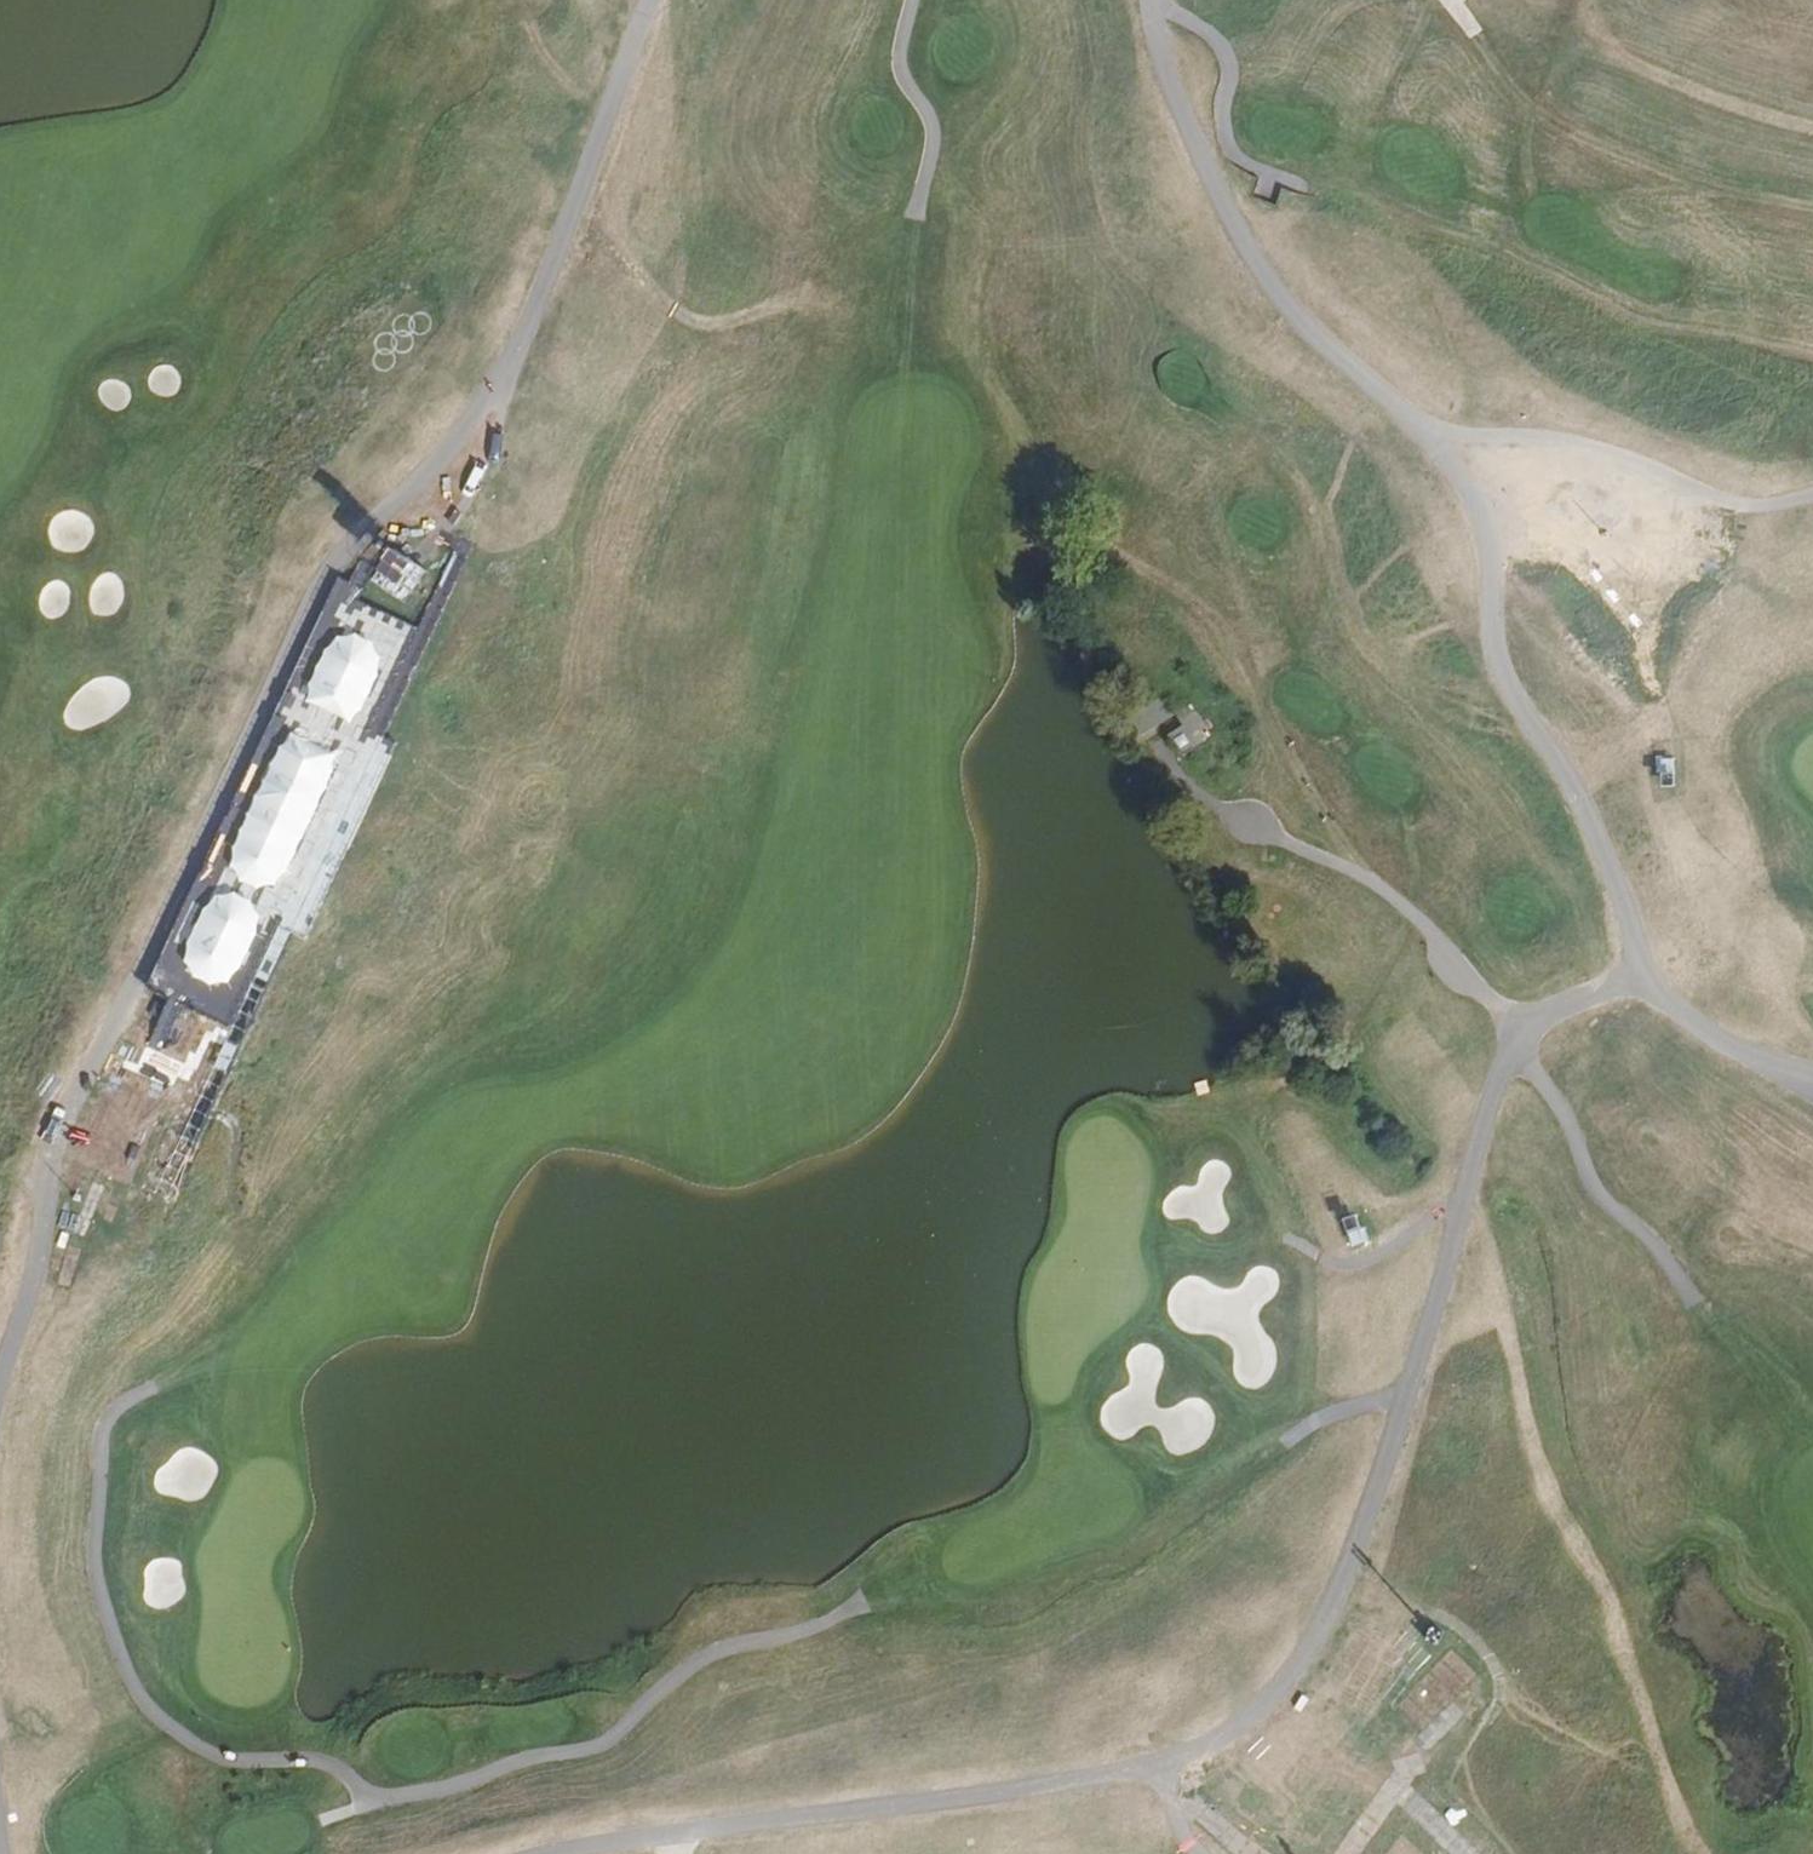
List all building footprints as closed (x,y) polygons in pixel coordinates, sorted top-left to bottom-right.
[(1189,704),(1174,713),(1192,743),(1207,734),(1189,704)]
